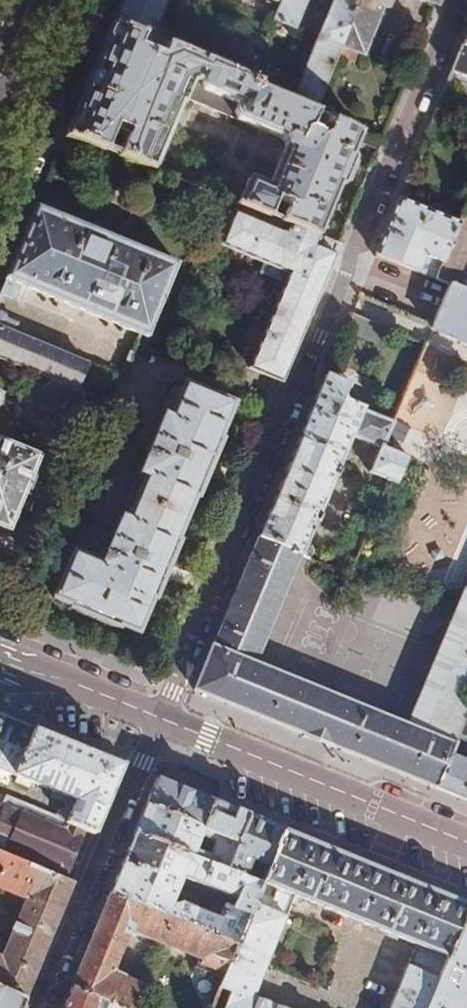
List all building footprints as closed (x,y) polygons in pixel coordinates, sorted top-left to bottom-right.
[(112,23),(179,50),(184,37),(156,24),(165,0),(122,0),(121,2),(112,23)] [(279,4),(274,17),(293,25),(304,0),(281,0),(279,4)] [(313,111),(341,45),(360,0),(334,0),(295,95),(289,93),(286,100),(313,111)] [(341,45),(363,54),(384,7),(388,8),(391,0),(360,0),(341,45)] [(89,79),(65,135),(150,169),(177,104),(179,105),(182,98),(279,138),(282,146),(266,185),(248,178),(236,204),(317,237),(339,185),(343,183),(350,179),(356,164),(354,156),(351,155),(357,142),(377,150),(381,140),(326,116),(323,123),(329,126),(326,134),(310,127),(316,112),(313,111),(286,100),(276,95),(256,87),(258,82),(179,50),(112,23),(89,79)] [(450,72),(466,79),(466,31),(450,72)] [(260,79),(258,82),(256,87),(276,95),(279,87),(260,79)] [(397,199),(374,255),(434,280),(457,224),(446,219),(443,209),(434,205),(424,210),(397,199)] [(466,291),(466,277),(462,280),(457,279),(466,256),(466,199),(457,224),(434,280),(448,286),(449,284),(466,291)] [(36,205),(0,292),(11,296),(18,293),(22,284),(147,337),(179,265),(36,205)] [(250,368),(281,381),(315,299),(333,255),(223,208),(210,237),(221,242),(219,245),(288,275),(250,368)] [(449,284),(448,286),(432,326),(431,329),(466,344),(466,291),(449,284)] [(36,375),(77,392),(88,365),(13,333),(17,322),(8,318),(5,313),(0,311),(0,360),(36,375)] [(375,343),(382,326),(350,313),(344,329),(375,343)] [(77,392),(97,400),(105,404),(116,376),(88,365),(77,392)] [(77,392),(36,375),(25,400),(87,424),(97,400),(77,392)] [(324,376),(259,534),(303,553),(310,556),(313,551),(311,546),(305,544),(353,434),(380,445),(382,446),(392,422),(342,401),(348,386),(324,376)] [(181,388),(176,387),(101,564),(74,553),(53,600),(72,608),(72,610),(117,630),(118,627),(136,635),(152,600),(154,600),(179,543),(176,542),(194,498),(196,498),(221,440),(219,439),(233,405),(183,384),(181,388)] [(7,529),(39,456),(0,440),(0,526),(7,529)] [(396,451),(382,446),(380,445),(369,470),(386,477),(396,451)] [(409,456),(396,451),(386,477),(390,479),(398,482),(409,456)] [(466,587),(408,729),(257,666),(303,553),(259,534),(194,689),(435,788),(463,721),(466,711),(466,586),(466,587)] [(2,716),(0,721),(0,766),(32,779),(29,785),(45,790),(41,799),(37,797),(32,807),(84,828),(93,832),(121,765),(2,716)] [(435,788),(466,801),(466,722),(463,721),(435,788)] [(156,779),(145,805),(201,827),(212,801),(156,779)] [(0,806),(0,850),(65,876),(84,828),(32,807),(4,797),(0,806)] [(237,841),(247,814),(212,801),(201,827),(216,833),(237,841)] [(140,818),(133,834),(190,856),(195,843),(201,827),(145,805),(140,818)] [(226,870),(261,884),(283,829),(247,814),(237,841),(226,870)] [(283,829),(261,884),(237,944),(224,977),(211,1007),(281,1007),(253,996),(291,902),(296,904),(299,898),(355,920),(416,944),(388,1007),(426,1007),(466,907),(466,903),(376,866),(283,829)] [(204,862),(226,870),(237,841),(216,833),(209,849),(204,862)] [(226,870),(204,862),(190,856),(133,834),(122,861),(109,893),(237,944),(261,884),(226,870)] [(195,843),(190,856),(204,862),(209,849),(195,843)] [(10,889),(8,897),(23,903),(16,920),(51,934),(73,880),(65,876),(0,850),(0,885),(10,889)] [(71,987),(125,1007),(134,1007),(144,985),(122,976),(123,974),(114,971),(112,966),(126,933),(130,930),(139,933),(140,933),(198,957),(195,965),(224,977),(237,944),(109,893),(90,940),(71,987)] [(466,997),(466,907),(426,1007),(462,1007),(466,997)] [(10,933),(45,947),(51,934),(16,920),(10,933)] [(25,996),(45,947),(10,933),(2,953),(0,952),(0,986),(25,996)] [(25,996),(0,986),(0,1007),(20,1007),(25,996)] [(71,987),(62,1007),(125,1007),(71,987)]
